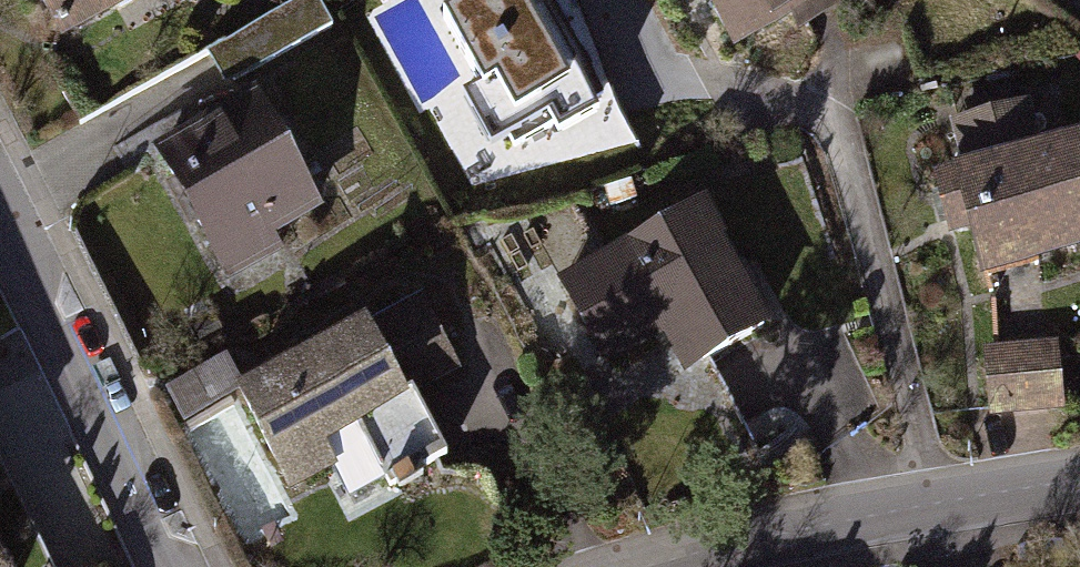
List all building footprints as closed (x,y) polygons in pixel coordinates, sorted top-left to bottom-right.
[(49,47),(136,0),(24,0),(49,47)] [(211,80),(224,102),(337,36),(316,0),(301,0),(199,59),(211,80)] [(442,17),(510,138),(549,117),(556,128),(604,101),(548,0),(473,0),(442,17)] [(733,68),(859,0),(696,0),(733,68)] [(921,179),(938,245),(953,241),(965,285),(1079,254),(1079,202),(1064,141),(1036,149),(1024,105),(941,127),(953,171),(921,179)] [(257,106),(154,161),(217,276),(320,221),(257,106)] [(773,353),(702,211),(556,283),(607,386),(664,358),(683,397),(773,353)] [(354,321),(222,391),(277,494),(327,468),(348,507),(441,458),(407,395),(461,367),(423,296),(359,330),(354,321)] [(1052,343),(974,349),(980,419),(1057,413),(1055,387),(1052,343)]
